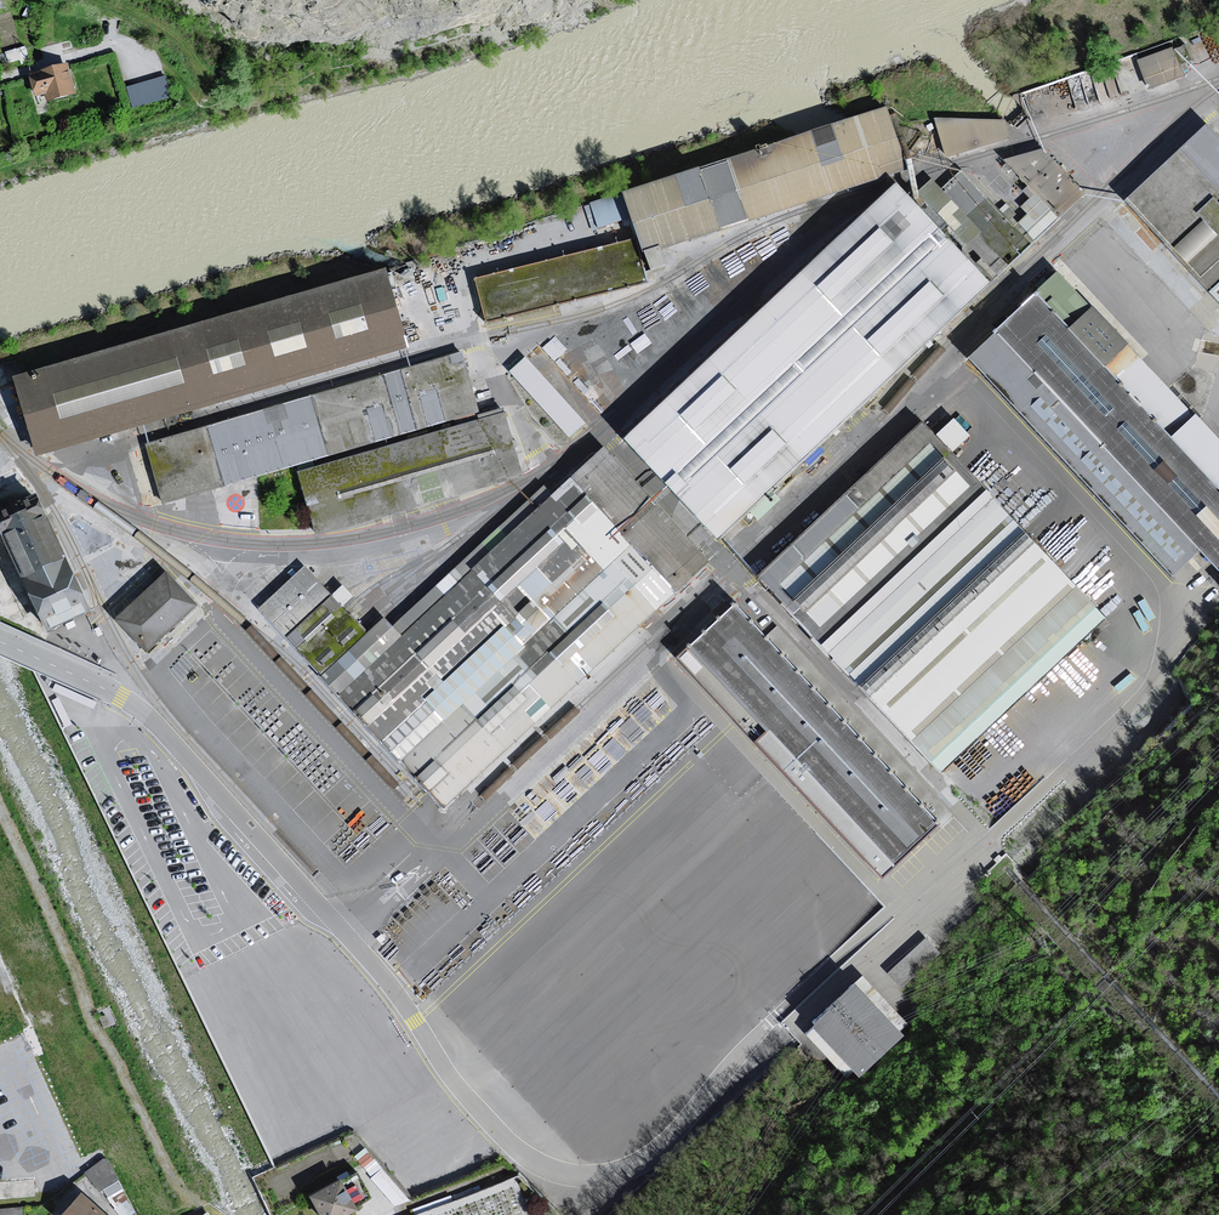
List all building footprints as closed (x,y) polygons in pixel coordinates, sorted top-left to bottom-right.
[(1176,50),(1138,64),(1151,94),(1186,81),(1176,50)] [(71,67),(34,77),(37,101),(48,99),(48,106),(67,104),(78,98),(71,67)] [(129,82),(132,104),(172,98),(169,76),(129,82)] [(1066,82),(1014,97),(1021,112),(1026,116),(1031,124),(1071,114),(1066,82)] [(891,110),(633,197),(654,260),(661,274),(675,267),(670,254),(912,171),(891,110)] [(1009,123),(938,119),(948,161),(1012,142),(1009,123)] [(1120,202),(1218,319),(1218,138),(1207,126),(1120,202)] [(1044,152),(1006,162),(1027,188),(1022,193),(1028,200),(1019,210),(1026,216),(1017,225),(1035,244),(1085,196),(1044,152)] [(934,178),(913,197),(995,283),(1035,244),(1017,225),(1013,228),(959,173),(944,186),(934,178)] [(906,188),(632,445),(725,544),(999,287),(995,283),(913,197),(906,188)] [(959,362),(1173,581),(1203,556),(1218,576),(1218,439),(1204,424),(1218,410),(1218,349),(1199,328),(1195,329),(1095,221),(1048,265),(1052,273),(1031,294),(1030,292),(959,362)] [(639,246),(478,281),(489,328),(648,284),(639,246)] [(388,270),(18,379),(42,460),(412,351),(388,270)] [(148,448),(165,508),(481,417),(464,358),(148,448)] [(528,361),(510,375),(570,443),(588,428),(528,361)] [(301,476),(316,533),(521,474),(507,414),(301,476)] [(953,451),(971,434),(954,416),(937,433),(953,451)] [(752,578),(937,775),(1108,622),(918,425),(752,578)] [(713,565),(608,450),(538,513),(527,504),(394,628),(385,620),(369,636),(361,629),(353,620),(344,612),(343,610),(355,599),(345,589),(335,598),(306,567),(258,614),(446,813),(713,565)] [(38,502),(1,519),(54,636),(90,620),(38,502)] [(169,576),(118,623),(149,657),(200,610),(169,576)] [(945,827),(741,608),(681,663),(885,882),(945,827)] [(928,934),(889,969),(903,985),(942,949),(928,934)] [(850,974),(806,1016),(857,1069),(901,1027),(850,974)] [(86,1169),(100,1190),(121,1176),(106,1155),(86,1169)] [(313,1201),(321,1214),(356,1214),(362,1211),(346,1182),(313,1201)] [(61,1214),(104,1214),(80,1194),(61,1214)]
